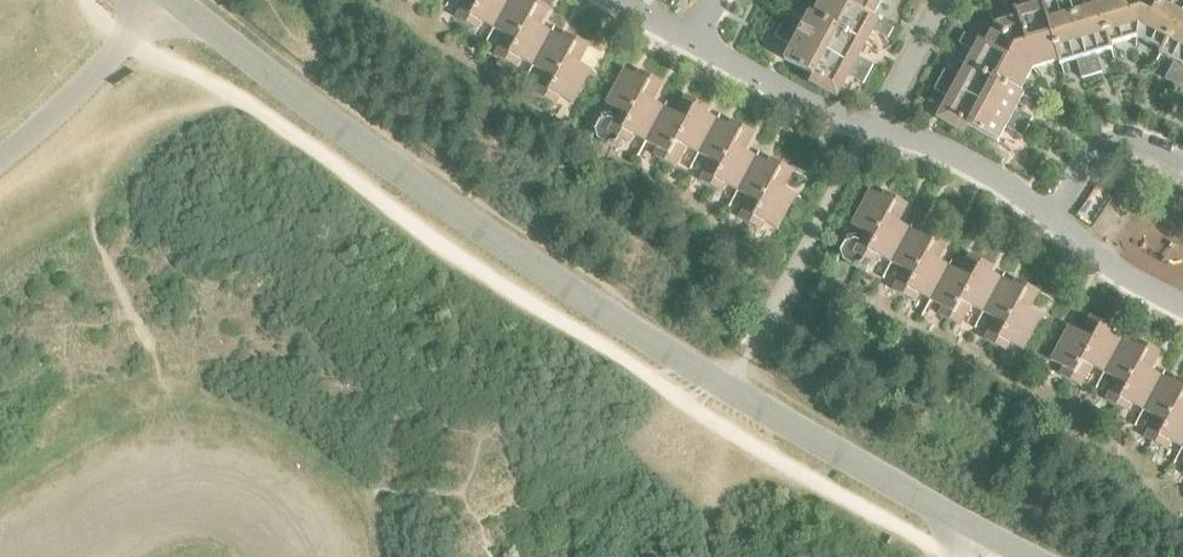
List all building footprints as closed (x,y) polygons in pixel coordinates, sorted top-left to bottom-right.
[(466,24),(479,0),(465,0),(455,18),(466,24)] [(493,28),(508,0),(479,0),(466,24),(477,29),(481,22),(493,28)] [(505,61),(537,1),(535,0),(523,0),(508,0),(493,28),(505,35),(494,55),(505,61)] [(838,89),(845,74),(862,84),(872,65),(856,56),(862,43),(863,43),(864,42),(863,42),(871,29),(887,38),(893,28),(876,19),(876,18),(872,16),(881,0),(820,0),(813,14),(809,12),(801,27),(784,17),(774,36),(791,45),(783,59),(838,89)] [(950,98),(942,112),(997,142),(1005,128),(1021,137),(1032,118),(1015,109),(1023,94),(1019,92),(1032,68),(1058,60),(1059,65),(1075,60),(1081,78),(1101,72),(1096,54),(1112,49),(1111,44),(1136,37),(1160,50),(1158,54),(1173,62),(1164,79),(1182,89),(1182,88),(1182,0),(1059,0),(1053,2),(1052,0),(1030,0),(1033,8),(1016,13),(1018,17),(995,23),(985,43),(981,42),(980,42),(963,32),(958,43),(975,52),(968,65),(968,64),(967,66),(960,79),(943,70),(933,89),(950,98)] [(520,59),(532,66),(551,32),(540,25),(549,8),(537,1),(505,61),(515,67),(520,59)] [(533,93),(544,99),(576,39),(565,33),(562,38),(551,32),(532,66),(544,73),(533,93)] [(576,39),(544,99),(555,104),(559,97),(572,104),(591,70),(578,63),(588,45),(576,39)] [(600,120),(594,130),(598,140),(607,144),(615,141),(618,136),(650,76),(639,71),(636,76),(624,69),(605,103),(618,111),(613,119),(609,117),(600,120)] [(633,135),(645,141),(664,107),(652,101),(662,83),(650,76),(618,136),(629,142),(633,135)] [(653,156),(664,161),(696,101),(685,95),(675,113),(664,107),(645,141),(657,148),(653,156)] [(686,147),(698,154),(717,119),(705,113),(708,108),(696,101),(664,161),(675,167),(686,147)] [(699,180),(710,186),(742,126),(731,120),(728,125),(717,119),(698,154),(710,160),(699,180)] [(724,184),(737,191),(755,156),(744,150),(754,132),(742,126),(710,186),(720,192),(724,184)] [(738,218),(749,224),(781,164),(770,158),(767,163),(755,156),(737,191),(749,198),(738,218)] [(781,164),(749,224),(759,229),(763,222),(777,229),(795,194),(783,188),(793,170),(781,164)] [(845,241),(840,249),(843,259),(851,264),(861,262),(863,258),(896,198),(884,192),(881,197),(869,190),(850,225),(864,232),(859,241),(855,238),(845,241)] [(878,256),(890,262),(909,228),(898,222),(907,204),(896,198),(863,258),(874,263),(878,256)] [(892,290),(903,295),(935,235),(923,229),(920,234),(909,228),(890,262),(903,269),(892,290)] [(917,293),(929,300),(948,265),(937,259),(947,242),(935,235),(903,295),(913,301),(917,293)] [(938,314),(948,320),(981,260),(969,254),(960,272),(948,265),(929,300),(942,307),(938,314)] [(970,306),(982,312),(1001,278),(990,272),(992,266),(981,260),(948,320),(959,326),(970,306)] [(984,339),(994,345),(1027,285),(1015,279),(1012,284),(1001,278),(982,312),(995,319),(984,339)] [(1027,285),(994,345),(1005,351),(1009,343),(1022,350),(1041,315),(1029,309),(1038,291),(1027,285)] [(1059,375),(1069,380),(1102,320),(1090,314),(1080,332),(1068,326),(1050,360),(1063,367),(1059,375)] [(1091,366),(1103,373),(1122,338),(1111,332),(1113,327),(1102,320),(1069,380),(1080,386),(1091,366)] [(1105,400),(1115,405),(1148,345),(1136,339),(1134,344),(1122,338),(1103,373),(1116,379),(1105,400)] [(1130,403),(1142,410),(1161,375),(1150,369),(1159,351),(1148,345),(1115,405),(1126,411),(1130,403)] [(1154,443),(1182,390),(1182,381),(1175,377),(1172,382),(1161,375),(1142,410),(1155,417),(1144,437),(1154,443)] [(1182,448),(1182,445),(1182,390),(1154,443),(1165,448),(1169,441),(1182,448)]
